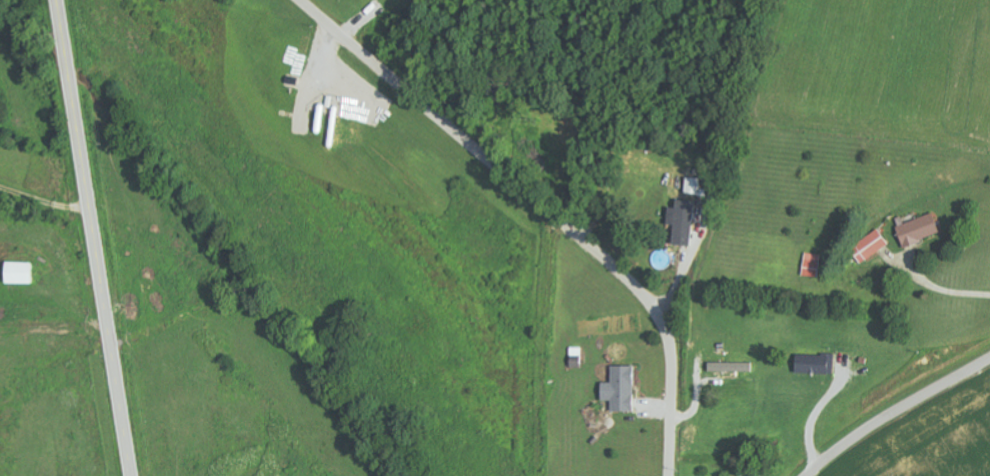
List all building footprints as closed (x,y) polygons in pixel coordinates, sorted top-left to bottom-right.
[(700,194),(701,177),(685,176),(684,193),(700,194)] [(672,243),(691,244),(695,200),(676,198),(675,207),(668,206),(666,223),(674,223),(672,243)] [(902,245),(940,234),(934,213),(896,224),(902,245)] [(850,248),(860,263),(889,244),(878,229),(850,248)] [(802,275),(818,277),(820,253),(804,252),(802,275)] [(5,282),(32,282),(31,261),(5,261),(5,282)] [(834,373),(835,354),(795,353),(795,372),(834,373)] [(751,362),(708,361),(708,370),(751,371),(751,362)] [(633,365),(611,365),(610,382),(601,381),(600,399),(611,400),(611,410),(633,410),(633,365)]
